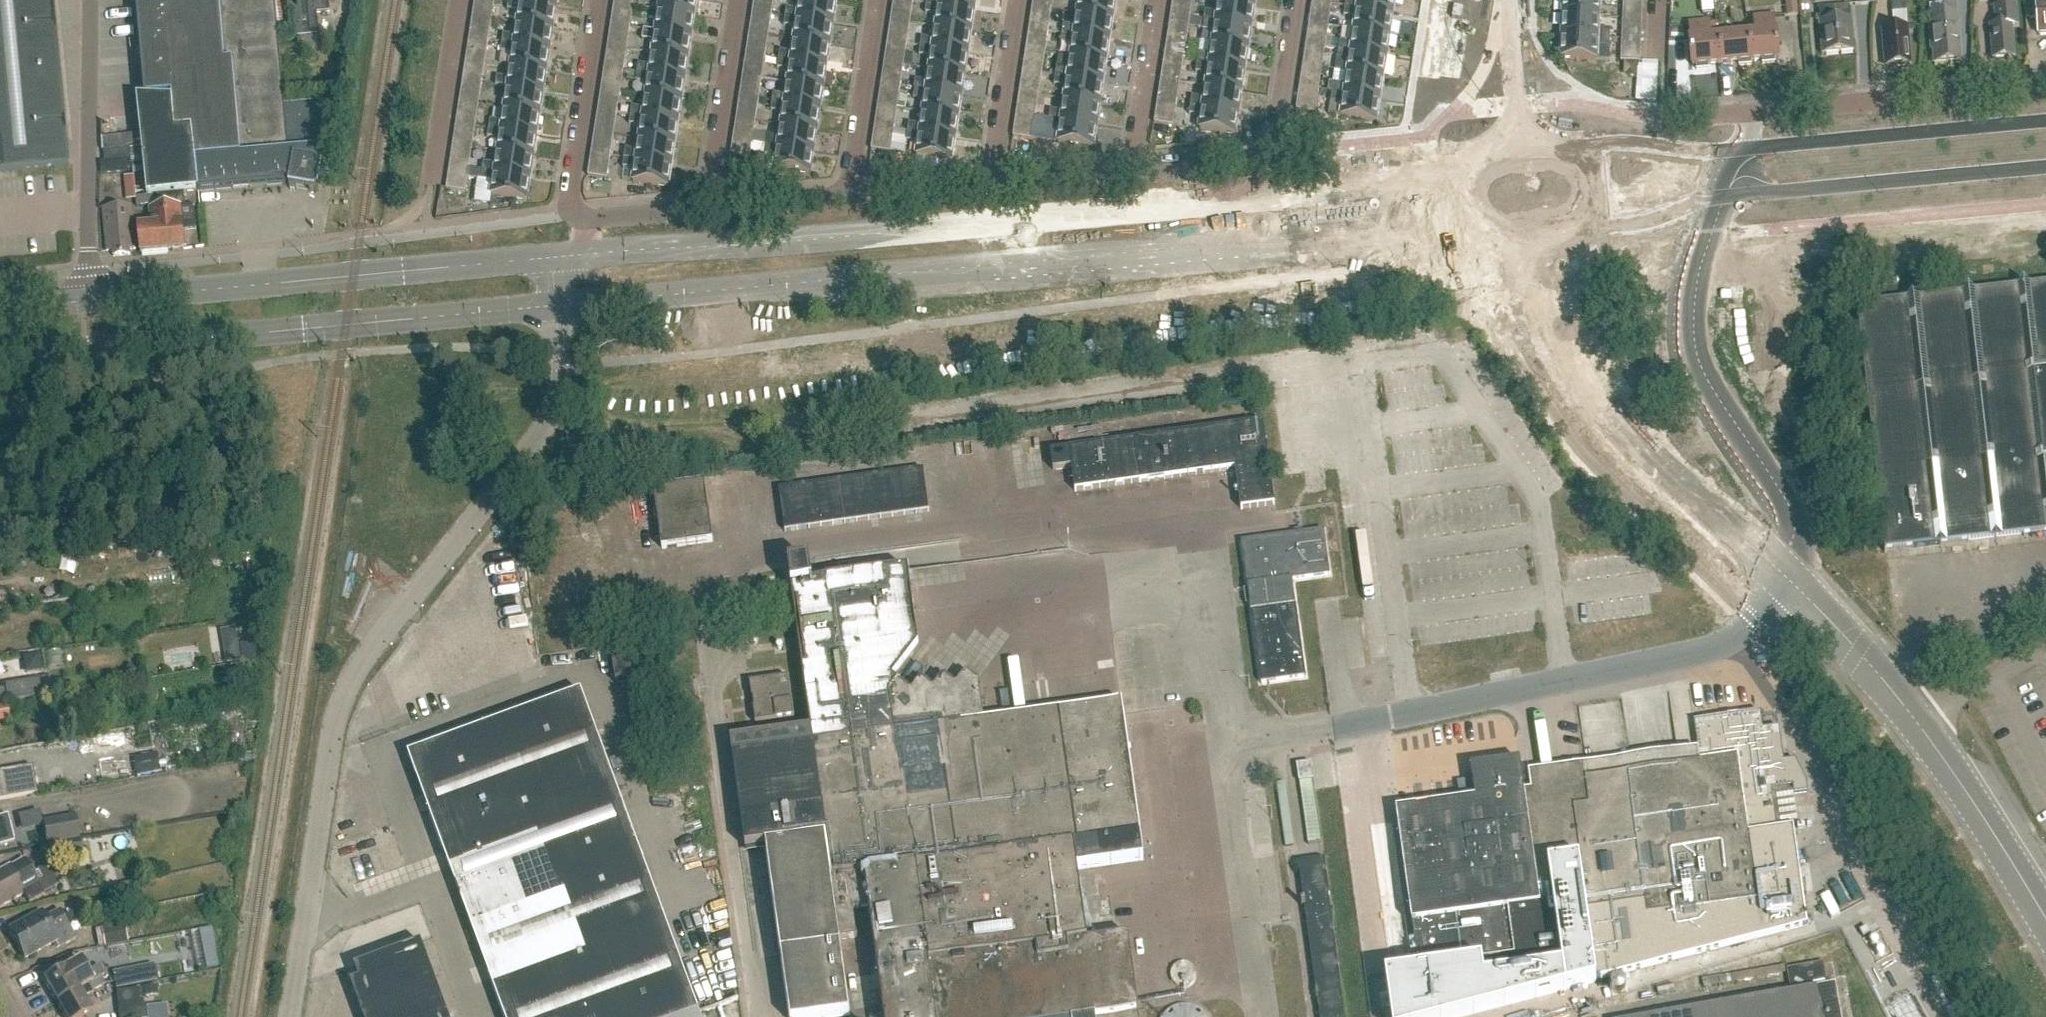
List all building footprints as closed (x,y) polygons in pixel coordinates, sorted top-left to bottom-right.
[(18,170),(47,167),(52,167),(68,165),(52,0),(0,0),(0,172),(18,170)] [(173,98),(177,131),(193,129),(199,190),(286,183),(290,187),(318,192),(322,164),(320,163),(319,150),(325,150),(321,104),(285,107),(276,0),(181,0),(182,6),(140,9),(148,96),(173,94),(173,98)] [(297,10),(295,10),(297,37),(318,36),(316,13),(330,12),(329,0),(296,0),(297,10)] [(495,0),(475,0),(474,5),(494,8),(495,0)] [(556,8),(522,2),(509,0),(508,9),(520,11),(519,24),(552,29),(556,8)] [(696,0),(661,0),(660,10),(694,16),(696,0)] [(836,2),(821,0),(801,0),(799,18),(833,24),(836,2)] [(914,1),(905,0),(894,0),(893,8),(912,11),(914,1)] [(976,0),(941,0),(940,5),(974,10),(976,0)] [(1115,0),(1065,0),(1080,2),(1078,14),(1113,19),(1115,0)] [(1251,27),(1254,6),(1220,0),(1217,21),(1217,22),(1251,27)] [(1394,0),(1359,0),(1358,9),(1392,14),(1394,0)] [(1564,15),(1598,16),(1599,4),(1612,4),(1612,0),(1564,0),(1564,15)] [(1962,61),(1956,0),(1945,0),(1946,16),(1931,18),(1932,31),(1930,32),(1931,48),(1934,48),(1935,63),(1962,61)] [(2038,33),(2045,32),(2045,0),(2035,0),(2038,33)] [(1786,2),(1787,18),(1798,17),(1796,1),(1786,2)] [(753,11),(772,14),(774,5),(754,2),(753,11)] [(1046,2),(1045,16),(1061,17),(1062,4),(1046,2)] [(1330,15),(1332,5),(1313,2),(1311,12),(1330,15)] [(974,10),(940,5),(928,3),(927,12),(939,14),(937,27),(971,32),(974,10)] [(1993,58),(2015,56),(2012,25),(2018,24),(2017,4),(1995,6),(1997,25),(1990,26),(1993,58)] [(1171,15),(1190,18),(1192,8),(1173,5),(1171,15)] [(1823,54),(1855,51),(1852,20),(1851,5),(1819,8),(1820,23),(1823,54)] [(1389,35),(1392,14),(1358,9),(1355,30),(1389,35)] [(691,37),(694,16),(660,10),(657,32),(691,37)] [(771,24),(772,14),(753,11),(751,21),(771,24)] [(1908,27),(1906,11),(1893,12),(1894,29),(1884,30),(1887,66),(1898,65),(1898,67),(1907,66),(1907,64),(1910,64),(1908,45),(1910,45),(1909,27),(1908,27)] [(1109,40),(1113,19),(1078,14),(1077,24),(1063,22),(1061,33),(1075,35),(1109,40)] [(611,25),(630,28),(632,18),(613,15),(611,25)] [(1189,28),(1190,18),(1171,15),(1170,25),(1189,28)] [(1598,29),(1598,16),(1564,15),(1563,37),(1597,38),(1610,39),(1611,30),(1598,29)] [(1754,19),(1755,33),(1747,34),(1749,61),(1751,61),(1762,59),(1762,63),(1775,62),(1774,58),(1778,58),(1776,31),(1775,31),(1774,17),(1754,19)] [(829,45),(833,24),(799,18),(795,40),(829,45)] [(1030,28),(1049,31),(1050,21),(1031,18),(1030,28)] [(1217,22),(1217,21),(1204,19),(1203,30),(1216,32),(1214,43),(1248,48),(1251,27),(1217,22)] [(1721,63),(1719,36),(1711,37),(1709,23),(1689,25),(1691,39),(1690,39),(1692,66),(1696,66),(1697,70),(1709,69),(1708,64),(1721,63)] [(549,50),(552,29),(519,24),(515,45),(549,50)] [(629,37),(630,28),(611,25),(610,35),(629,37)] [(968,53),(971,32),(937,27),(934,48),(968,53)] [(469,38),(489,41),(490,31),(471,28),(469,38)] [(1047,41),(1047,40),(1049,31),(1030,28),(1028,38),(1047,41)] [(1622,39),(1642,40),(1642,30),(1623,29),(1622,39)] [(691,37),(657,32),(643,30),(642,39),(655,41),(653,53),(687,58),(691,37)] [(1386,57),(1389,35),(1355,30),(1353,41),(1341,40),(1340,48),(1352,50),(1352,52),(1386,57)] [(888,41),(907,44),(909,34),(890,31),(888,41)] [(1751,64),(1751,61),(1749,61),(1747,34),(1719,36),(1721,63),(1739,62),(1739,66),(1751,64)] [(1106,61),(1109,40),(1075,35),(1072,56),(1106,61)] [(1306,45),(1325,48),(1327,38),(1308,35),(1306,45)] [(1610,39),(1597,38),(1563,37),(1562,59),(1596,60),(1597,47),(1610,48),(1610,39)] [(487,51),(489,41),(469,38),(468,48),(487,51)] [(1641,50),(1642,40),(1622,39),(1622,49),(1641,50)] [(826,66),(829,45),(795,40),(792,61),(826,66)] [(906,54),(907,44),(888,41),(887,51),(906,54)] [(1244,70),(1248,48),(1214,43),(1212,54),(1199,52),(1197,63),(1211,65),(1244,70)] [(746,54),(766,57),(767,47),(748,44),(746,54)] [(546,71),(549,50),(515,45),(512,66),(546,71)] [(1324,57),(1325,48),(1306,45),(1305,55),(1324,57)] [(964,74),(968,53),(934,48),(930,69),(964,74)] [(1165,58),(1184,60),(1185,51),(1166,48),(1165,58)] [(1383,78),(1386,57),(1352,52),(1348,73),(1383,78)] [(684,80),(687,58),(653,53),(650,74),(684,80)] [(1629,53),(1629,94),(1647,94),(1647,53),(1629,53)] [(764,67),(766,57),(746,54),(745,64),(764,67)] [(1103,83),(1106,61),(1072,56),(1069,78),(1103,83)] [(605,67),(624,70),(625,60),(606,58),(605,67)] [(1182,70),(1184,60),(1165,58),(1163,67),(1182,70)] [(823,88),(826,66),(792,61),(789,82),(823,88)] [(1023,71),(1042,74),(1044,64),(1025,61),(1023,71)] [(1241,91),(1244,70),(1211,65),(1207,86),(1241,91)] [(542,93),(546,71),(512,66),(509,88),(542,93)] [(622,80),(624,70),(605,67),(603,77),(622,80)] [(961,96),(964,74),(930,69),(927,90),(927,91),(961,96)] [(463,81),(482,84),(484,74),(464,71),(463,81)] [(1041,83),(1042,74),(1023,71),(1022,81),(1041,83)] [(1379,99),(1383,78),(1348,73),(1345,94),(1379,99)] [(681,101),(684,80),(650,74),(647,96),(681,101)] [(882,84),(901,87),(902,77),(883,74),(882,84)] [(1100,104),(1103,83),(1069,78),(1066,99),(1100,104)] [(1300,88),(1319,90),(1320,81),(1301,78),(1300,88)] [(481,93),(482,84),(463,81),(461,90),(481,93)] [(820,109),(823,88),(789,82),(785,104),(820,109)] [(899,96),(901,87),(882,84),(880,94),(899,96)] [(1238,112),(1241,91),(1207,86),(1204,107),(1238,112)] [(740,97),(759,100),(761,90),(741,87),(740,97)] [(539,114),(542,93),(509,88),(505,109),(539,114)] [(927,91),(927,90),(916,88),(914,98),(926,100),(924,112),(958,117),(961,96),(927,91)] [(1317,100),(1319,90),(1300,88),(1299,97),(1317,100)] [(1158,100),(1177,103),(1179,93),(1160,90),(1158,100)] [(1376,122),(1379,99),(1345,94),(1342,117),(1376,122)] [(677,122),(681,101),(647,96),(643,117),(677,122)] [(758,109),(759,100),(740,97),(738,107),(758,109)] [(193,129),(177,131),(173,98),(139,98),(143,146),(148,196),(154,196),(154,205),(155,210),(148,210),(149,220),(146,221),(146,227),(139,227),(142,255),(185,251),(183,231),(197,230),(195,205),(186,206),(184,192),(199,190),(193,129)] [(1096,125),(1100,104),(1066,99),(1062,120),(1096,125)] [(598,110),(617,113),(619,103),(600,100),(598,110)] [(1176,113),(1177,103),(1158,100),(1157,110),(1176,113)] [(816,130),(820,109),(785,104),(782,125),(816,130)] [(1017,113),(1036,116),(1037,107),(1018,104),(1017,113)] [(1235,135),(1238,112),(1204,107),(1201,130),(1235,135)] [(536,135),(539,114),(505,109),(502,130),(536,135)] [(616,123),(617,113),(598,110),(597,120),(616,123)] [(955,138),(958,117),(924,112),(921,133),(955,138)] [(456,123),(476,126),(477,116),(458,113),(456,123)] [(1035,126),(1036,116),(1017,113),(1015,123),(1035,126)] [(674,144),(677,122),(643,117),(640,138),(674,144)] [(875,126),(894,129),(896,120),(877,117),(875,126)] [(1062,120),(1049,118),(1048,129),(1061,131),(1059,143),(1093,148),(1096,125),(1062,120)] [(474,136),(476,126),(456,123),(455,133),(474,136)] [(813,152),(816,130),(782,125),(780,137),(768,135),(767,145),(813,152)] [(893,139),(894,129),(875,126),(874,136),(893,139)] [(532,157),(536,135),(502,130),(499,151),(532,157)] [(754,133),(735,130),(733,139),(753,142),(754,133)] [(917,156),(951,161),(955,138),(921,133),(917,156)] [(671,165),(674,144),(640,138),(638,150),(625,148),(623,158),(637,160),(671,165)] [(751,152),(753,142),(733,139),(732,149),(751,152)] [(612,146),(593,143),(592,153),(611,156),(612,146)] [(810,174),(813,152),(767,145),(765,154),(777,156),(775,169),(810,174)] [(135,185),(138,207),(154,205),(154,196),(148,196),(143,146),(105,150),(105,151),(104,151),(106,162),(101,163),(102,174),(133,171),(135,185)] [(529,178),(532,157),(499,151),(495,173),(529,178)] [(609,165),(611,156),(592,153),(590,163),(609,165)] [(450,166),(469,169),(471,159),(451,156),(450,166)] [(667,187),(671,165),(637,160),(633,182),(667,187)] [(468,179),(469,169),(450,166),(448,176),(468,179)] [(468,178),(481,180),(483,171),(469,169),(468,178)] [(526,200),(529,178),(495,173),(492,195),(526,200)] [(130,255),(130,250),(136,249),(132,206),(103,209),(107,252),(112,252),(113,256),(130,255)] [(1857,304),(1885,552),(2045,534),(2045,284),(1857,304)] [(1265,440),(1263,422),(1110,444),(1110,438),(1094,439),(1095,446),(1050,452),(1053,471),(1071,468),(1075,492),(1235,469),(1241,510),(1274,505),(1269,472),(1276,471),(1271,439),(1265,440)] [(785,532),(929,512),(923,470),(779,490),(785,532)] [(653,489),(653,490),(661,549),(713,542),(704,482),(653,489)] [(1262,683),(1307,677),(1293,580),(1331,575),(1325,531),(1242,542),(1262,683)] [(809,558),(788,560),(811,728),(730,739),(733,757),(746,849),(766,846),(790,1016),(830,1016),(850,1014),(840,940),(858,938),(854,910),(869,908),(884,1016),(1096,1016),(1096,1015),(1139,1009),(1128,936),(1087,942),(1077,869),(1143,859),(1121,702),(985,722),(979,682),(954,685),(943,677),(934,688),(932,688),(920,680),(912,691),(909,692),(889,676),(916,642),(906,568),(811,581),(809,558)] [(159,654),(178,649),(176,641),(157,647),(159,654)] [(610,649),(616,683),(634,680),(629,646),(610,649)] [(240,652),(225,655),(227,666),(242,663),(240,652)] [(755,724),(794,718),(788,678),(749,683),(755,724)] [(40,680),(4,685),(5,689),(0,690),(0,704),(9,702),(43,697),(40,680)] [(516,781),(603,750),(582,693),(495,724),(516,781)] [(1558,800),(1568,862),(1579,861),(1597,982),(1808,927),(1789,796),(1809,793),(1807,784),(1796,760),(1784,762),(1779,727),(1763,730),(1761,713),(1695,722),(1700,761),(1576,779),(1578,797),(1558,800)] [(430,813),(516,781),(495,724),(409,756),(430,813)] [(537,838),(624,806),(603,750),(516,781),(537,838)] [(1578,797),(1576,779),(1532,786),(1533,791),(1524,792),(1519,760),(1471,767),(1475,799),(1396,810),(1418,970),(1481,961),(1483,977),(1560,966),(1550,892),(1550,888),(1547,865),(1568,862),(1558,800),(1578,797)] [(1299,783),(1314,780),(1312,763),(1297,765),(1299,783)] [(32,766),(0,772),(0,800),(37,793),(32,766)] [(451,869),(537,838),(516,781),(430,813),(451,869)] [(558,894),(644,862),(624,806),(537,838),(558,894)] [(15,842),(8,815),(0,817),(0,845),(15,842)] [(47,846),(80,840),(76,816),(60,818),(43,821),(47,845),(47,846)] [(471,926),(558,894),(537,838),(451,869),(471,926)] [(47,846),(47,845),(39,846),(42,861),(83,854),(80,840),(47,846)] [(1304,906),(1319,1016),(1344,1016),(1327,896),(1329,895),(1324,859),(1298,863),(1303,903),(1300,903),(1301,906),(1304,906)] [(578,950),(665,919),(644,862),(558,894),(578,950)] [(9,865),(0,871),(0,906),(23,893),(30,904),(43,897),(30,874),(18,880),(9,865)] [(492,982),(578,950),(558,894),(471,926),(492,982)] [(16,945),(64,918),(60,910),(45,918),(42,912),(8,931),(16,945)] [(64,918),(16,945),(24,959),(55,942),(59,949),(76,939),(64,918)] [(599,1007),(685,975),(665,919),(578,950),(599,1007)] [(134,920),(102,927),(105,945),(138,939),(134,920)] [(212,929),(199,931),(207,970),(220,967),(212,929)] [(354,968),(359,981),(351,984),(363,1016),(448,1016),(422,943),(354,968)] [(599,1007),(578,950),(492,982),(505,1016),(571,1016),(599,1007)] [(101,977),(105,975),(99,965),(87,972),(80,960),(44,981),(57,1002),(101,977)] [(1836,985),(1829,986),(1825,963),(1788,970),(1787,965),(1704,980),(1709,1007),(1654,1016),(1842,1016),(1836,985)] [(155,965),(128,970),(131,986),(158,981),(155,965)] [(700,1014),(685,975),(599,1007),(603,1016),(690,1016),(700,1014)] [(101,977),(57,1002),(65,1016),(82,1016),(91,1011),(84,998),(93,993),(92,992),(106,984),(101,977)] [(1158,1016),(1198,1016),(1197,998),(1157,1000),(1158,1016)] [(147,1007),(118,1010),(119,1016),(148,1016),(147,1007)] [(599,1007),(571,1016),(603,1016),(599,1007)]
